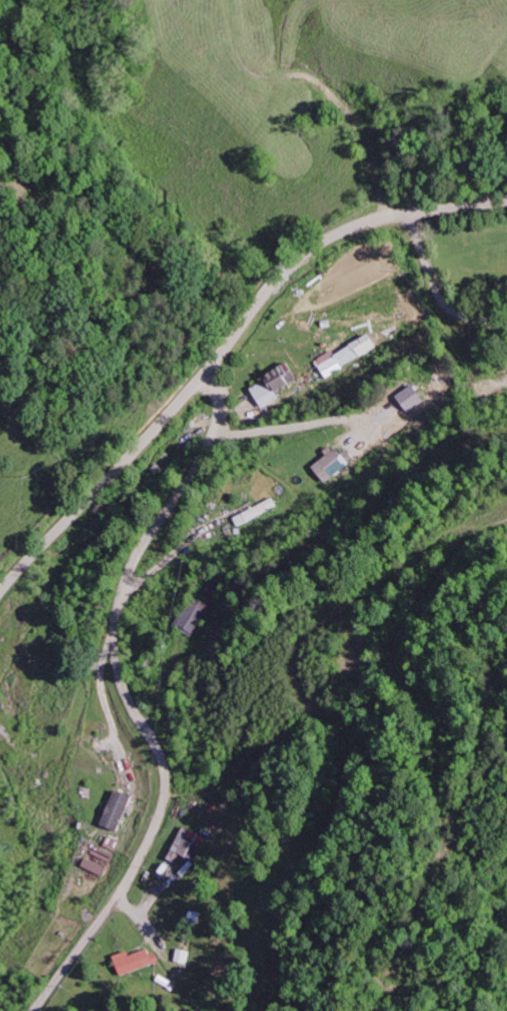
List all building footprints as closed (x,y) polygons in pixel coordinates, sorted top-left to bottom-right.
[(381,347),(374,333),(337,353),(335,349),(319,359),(328,376),(381,347)] [(253,387),(266,407),(283,396),(280,392),(300,379),(290,363),(253,387)] [(328,482),(352,464),(339,447),(314,465),(328,482)] [(235,516),(239,525),(280,507),(275,498),(235,516)] [(213,606),(195,595),(176,627),(194,637),(213,606)] [(105,826),(124,831),(133,795),(114,790),(105,826)] [(172,859),(178,861),(180,854),(199,860),(207,835),(182,827),(172,859)] [(85,866),(107,876),(111,868),(89,858),(85,866)] [(116,956),(123,975),(157,963),(151,948),(133,955),(131,951),(116,956)] [(176,961),(187,964),(191,951),(179,948),(176,961)]
